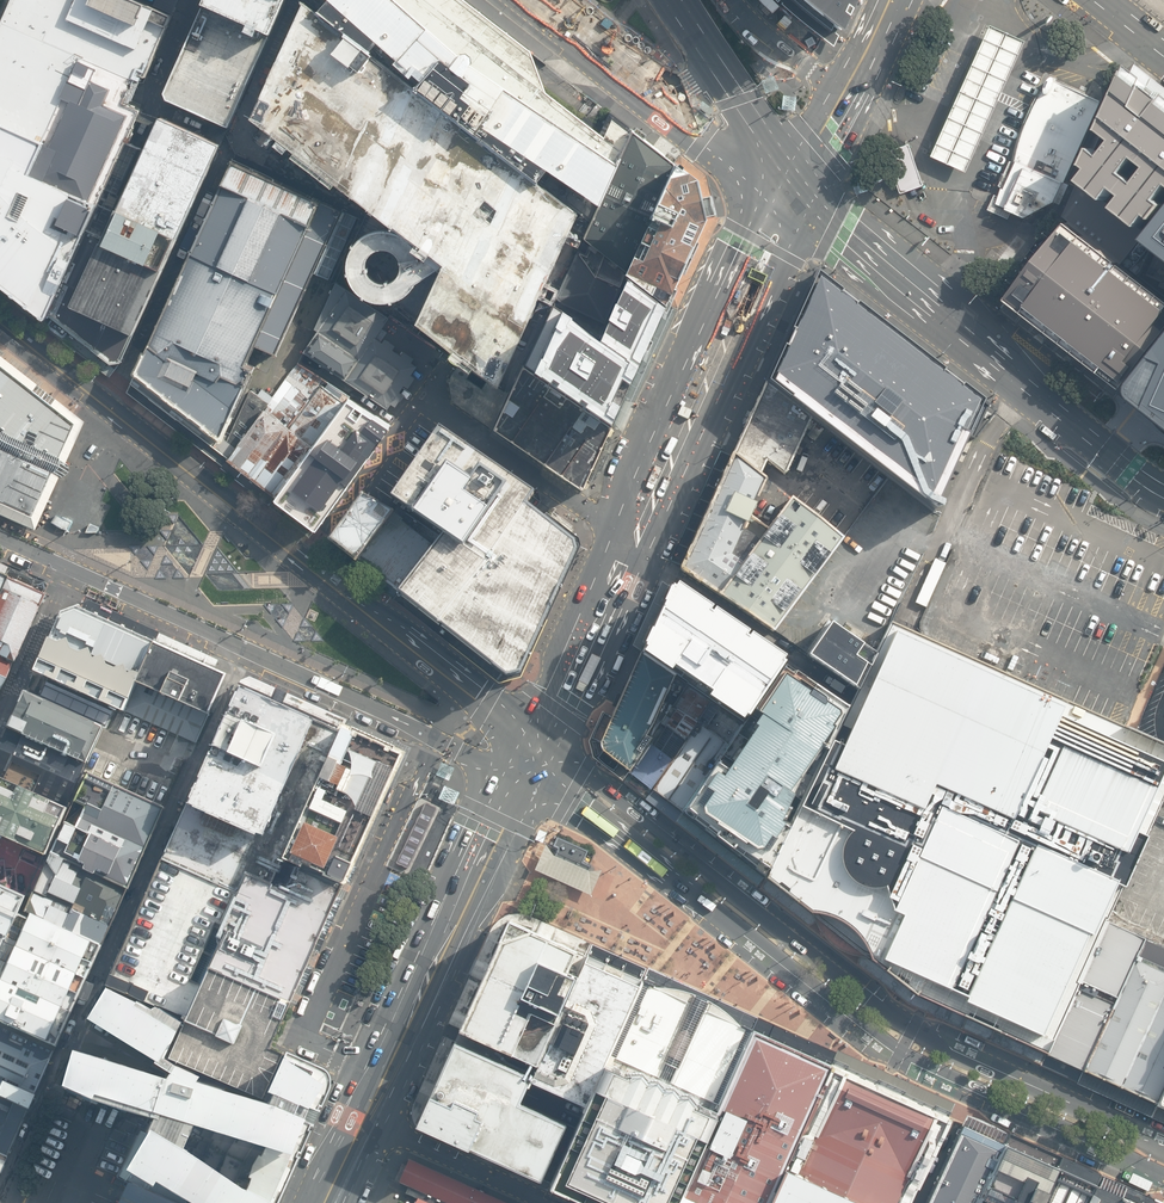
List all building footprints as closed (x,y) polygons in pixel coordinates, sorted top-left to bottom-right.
[(0,31),(0,278),(45,315),(87,231),(103,239),(161,119),(128,104),(170,17),(134,0),(14,0),(0,31)] [(166,101),(227,128),(284,0),(211,0),(166,101)] [(334,35),(539,185),(549,171),(598,204),(634,138),(611,118),(603,135),(547,92),(539,70),(532,52),(467,0),(298,0),(334,35)] [(777,3),(779,1),(782,3),(781,4),(788,11),(802,22),(816,34),(833,47),(839,36),(835,33),(836,31),(851,0),(775,0),(777,3)] [(334,35),(309,13),(247,115),(258,123),(373,215),(354,248),(349,275),(462,363),(451,377),(453,401),(491,432),(511,397),(497,389),(578,213),(539,185),(334,35)] [(1023,42),(987,25),(928,157),(964,173),(1023,42)] [(1121,264),(1163,208),(1163,87),(1134,64),(1133,67),(1131,65),(1127,70),(1126,69),(1060,217),(1066,222),(1121,264)] [(774,76),(760,82),(765,96),(779,90),(774,76)] [(1066,184),(1102,102),(1056,81),(1056,79),(1055,78),(1054,78),(1052,78),(1051,79),(1049,81),(1048,83),(1047,85),(1047,86),(1046,89),(1046,92),(1046,94),(1042,92),(1039,98),(1036,103),(1033,109),(1030,115),(1027,121),(1025,127),(1022,133),(1021,139),(1019,143),(1017,151),(1016,156),(1015,163),(1011,161),(1000,187),(1002,188),(999,197),(995,195),(989,211),(1002,217),(1005,211),(1027,220),(1056,204),(1060,206),(1068,190),(1067,190),(1069,185),(1066,184)] [(783,96),(781,111),(794,113),(796,98),(783,96)] [(221,145),(161,119),(103,239),(87,231),(45,315),(118,367),(221,145)] [(624,268),(675,168),(634,138),(598,204),(582,234),(624,268)] [(922,186),(907,144),(884,152),(898,195),(922,186)] [(342,213),(234,162),(218,197),(153,338),(146,353),(144,352),(133,375),(134,376),(130,384),(175,418),(219,452),(229,459),(264,411),(274,398),(263,389),(258,395),(252,390),(230,437),(227,436),(235,419),(234,418),(232,417),(256,368),(248,365),(257,347),(276,356),(342,213)] [(696,178),(675,168),(624,268),(672,298),(708,220),(706,197),(696,178)] [(1141,244),(1163,262),(1163,214),(1141,244)] [(1006,298),(1123,389),(1163,336),(1163,297),(1121,264),(1066,222),(1006,298)] [(623,270),(582,237),(553,297),(598,323),(623,270)] [(988,407),(816,273),(790,337),(791,337),(785,352),(783,351),(767,387),(810,421),(886,479),(932,513),(967,440),(972,442),(988,407)] [(670,304),(627,275),(598,336),(552,305),(526,362),(529,364),(613,421),(617,424),(670,304)] [(318,333),(307,350),(392,413),(417,372),(372,342),(384,322),(339,291),(333,287),(315,330),(318,333)] [(1126,390),(1160,416),(1163,420),(1163,342),(1126,390)] [(7,364),(36,387),(41,381),(12,358),(7,364)] [(289,429),(326,381),(298,363),(274,398),(264,411),(289,429)] [(613,421),(529,364),(511,397),(491,432),(581,488),(613,421)] [(0,370),(0,506),(29,519),(52,467),(71,426),(69,424),(0,370)] [(314,446),(349,397),(326,381),(289,429),(314,446)] [(785,478),(810,421),(767,387),(737,449),(733,457),(761,476),(764,469),(766,463),(785,478)] [(317,530),(391,427),(349,397),(314,446),(277,498),(275,500),(317,530)] [(228,460),(277,498),(314,446),(289,429),(264,411),(229,459),(228,460)] [(414,521),(444,542),(437,550),(403,596),(401,598),(503,672),(520,669),(575,548),(571,537),(526,505),(533,491),(441,428),(391,501),(416,519),(414,521)] [(761,476),(733,457),(731,456),(679,573),(772,637),(776,632),(842,541),(791,500),(767,532),(750,518),(755,509),(753,508),(766,480),(761,476)] [(360,563),(395,515),(364,498),(329,545),(357,567),(360,563)] [(68,531),(72,523),(62,518),(57,514),(51,523),(57,527),(68,531)] [(403,596),(437,550),(401,524),(404,521),(395,515),(360,563),(403,596)] [(91,522),(86,533),(97,533),(98,531),(100,527),(91,522)] [(8,572),(0,568),(0,590),(8,572)] [(49,590),(8,572),(0,590),(0,672),(8,676),(49,590)] [(777,660),(669,587),(667,591),(664,590),(663,591),(662,591),(655,606),(656,607),(644,633),(643,632),(636,648),(637,648),(636,650),(638,651),(635,656),(637,658),(663,675),(666,670),(674,676),(703,695),(700,700),(710,706),(735,722),(738,718),(741,720),(777,665),(774,663),(777,660)] [(33,668),(121,709),(153,637),(76,601),(58,609),(33,668)] [(1139,736),(1123,728),(925,638),(890,622),(874,659),(856,696),(848,711),(764,879),(808,914),(812,915),(815,923),(825,935),(835,945),(847,952),(858,956),(867,956),(868,961),(913,997),(913,996),(1044,1055),(1106,922),(1110,914),(1163,795),(1163,747),(1139,736)] [(856,696),(874,659),(828,628),(810,655),(805,662),(856,696)] [(226,670),(153,637),(121,709),(190,740),(193,742),(226,670)] [(647,734),(674,676),(666,670),(663,675),(637,658),(600,741),(602,750),(629,771),(652,737),(647,734)] [(783,666),(745,722),(682,812),(764,879),(848,711),(783,666)] [(0,672),(0,693),(8,676),(0,672)] [(652,737),(629,771),(653,790),(710,706),(700,700),(703,695),(674,676),(647,734),(652,737)] [(241,680),(186,804),(261,837),(317,713),(241,680)] [(43,697),(24,688),(7,724),(87,760),(103,724),(96,721),(97,719),(44,695),(43,697)] [(745,722),(741,720),(738,718),(735,722),(710,706),(653,790),(682,812),(745,722)] [(317,713),(261,837),(186,804),(161,860),(236,894),(245,874),(283,891),(294,865),(283,861),(344,725),(317,713)] [(294,865),(344,888),(407,755),(345,728),(344,725),(283,861),(294,865)] [(7,727),(0,741),(0,765),(70,797),(88,763),(7,727)] [(45,852),(70,797),(0,765),(0,830),(45,852)] [(103,943),(162,806),(87,773),(23,908),(103,943)] [(424,804),(404,850),(416,855),(436,809),(424,804)] [(544,841),(549,828),(541,825),(536,838),(544,841)] [(558,849),(555,856),(588,872),(591,865),(584,861),(587,853),(589,850),(557,836),(552,847),(558,849)] [(553,856),(545,845),(534,871),(590,896),(602,870),(591,865),(588,872),(555,856),(553,856)] [(187,1022),(209,971),(208,970),(225,933),(220,931),(236,894),(161,860),(110,977),(108,976),(103,988),(144,1005),(144,1004),(187,1022)] [(291,1007),(344,888),(294,865),(283,891),(245,874),(236,894),(220,931),(225,933),(208,970),(209,971),(291,1007)] [(23,908),(29,895),(0,882),(0,954),(23,908)] [(23,908),(0,954),(0,1020),(56,1046),(103,943),(23,908)] [(535,1063),(585,955),(506,919),(502,928),(457,1027),(535,1063)] [(1082,1072),(1144,938),(1106,922),(1044,1055),(1082,1072)] [(1144,938),(1082,1072),(1155,1106),(1163,1085),(1163,947),(1144,938)] [(605,1055),(640,979),(585,955),(535,1063),(530,1076),(584,1100),(605,1055)] [(271,1047),(291,1007),(209,971),(187,1022),(168,1064),(262,1104),(285,1054),(271,1047)] [(640,979),(605,1055),(627,1065),(639,1065),(644,1072),(654,1072),(660,1080),(669,1079),(675,1086),(685,1086),(692,1094),(717,1105),(752,1029),(739,1023),(731,1014),(724,1008),(714,1001),(707,997),(706,999),(695,994),(696,992),(686,989),(678,987),(664,986),(655,985),(640,979)] [(105,991),(83,1028),(154,1070),(152,1072),(169,1082),(165,1088),(70,1059),(59,1096),(89,1109),(153,1128),(124,1181),(152,1197),(155,1192),(173,1202),(261,1202),(183,1158),(192,1135),(297,1166),(308,1130),(324,1082),(287,1053),(284,1059),(284,1068),(283,1067),(267,1101),(274,1105),(271,1112),(198,1088),(199,1082),(166,1066),(183,1028),(153,1010),(152,1014),(131,1002),(105,991)] [(0,1020),(0,1092),(5,1081),(34,1094),(56,1046),(0,1020)] [(949,1114),(829,1060),(752,1027),(752,1029),(717,1105),(673,1202),(909,1202),(919,1182),(949,1114)] [(518,1097),(530,1071),(453,1036),(429,1089),(427,1089),(413,1118),(539,1176),(564,1118),(518,1097)] [(597,1202),(673,1202),(717,1105),(692,1094),(685,1086),(675,1086),(669,1079),(660,1080),(654,1072),(644,1072),(639,1065),(627,1065),(605,1055),(584,1100),(547,1180),(597,1202)] [(28,1109),(34,1094),(5,1081),(0,1092),(0,1096),(28,1109)] [(1155,1106),(1163,1110),(1163,1085),(1155,1106)] [(8,1154),(28,1109),(0,1096),(0,1151),(8,1154)] [(1004,1142),(962,1123),(925,1202),(976,1202),(1004,1142)] [(297,1166),(192,1135),(183,1158),(261,1202),(281,1202),(297,1166)] [(1004,1142),(976,1202),(1040,1202),(1057,1166),(1004,1142)] [(402,1160),(392,1184),(412,1194),(408,1202),(502,1202),(402,1160)] [(1093,1197),(1099,1185),(1058,1166),(1057,1166),(1040,1202),(1090,1202),(1093,1197)] [(1090,1202),(1163,1202),(1103,1175),(1099,1185),(1093,1197),(1090,1202)] [(125,1183),(116,1202),(165,1202),(152,1197),(125,1183)]
